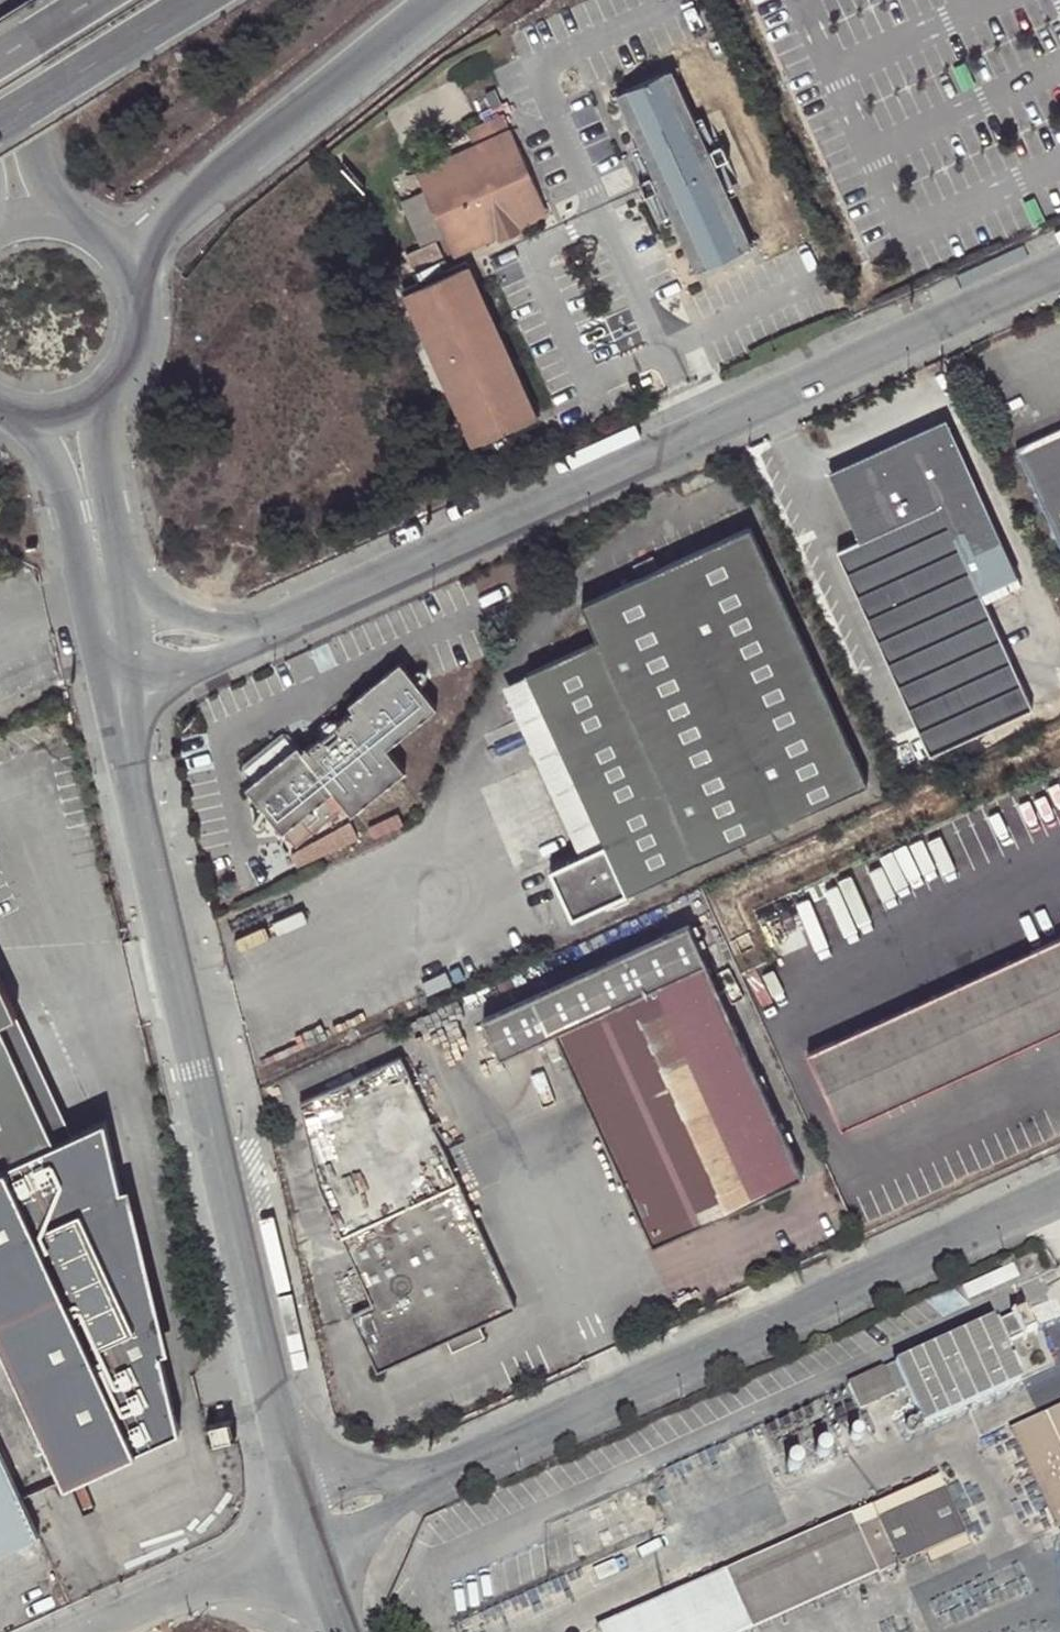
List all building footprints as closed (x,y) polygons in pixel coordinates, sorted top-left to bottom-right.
[(670,72),(665,74),(704,157),(708,156),(670,72)] [(709,169),(704,157),(665,74),(619,97),(657,179),(662,191),(700,273),(747,251),(709,169)] [(498,87),(489,91),(496,106),(505,102),(498,87)] [(614,99),(652,182),(657,179),(619,97),(614,99)] [(508,113),(472,129),(476,138),(512,122),(508,113)] [(552,213),(516,131),(453,159),(461,176),(428,191),(448,237),(457,256),(501,236),(504,241),(524,232),(522,226),(552,213)] [(721,150),(708,156),(704,157),(709,169),(713,167),(726,161),(721,150)] [(453,159),(420,174),(428,191),(461,176),(453,159)] [(713,167),(709,169),(747,251),(751,249),(713,167)] [(662,191),(657,179),(652,182),(641,187),(646,198),(658,193),(662,191)] [(448,237),(428,191),(405,201),(426,247),(440,241),(448,237)] [(700,273),(662,191),(658,193),(696,275),(700,273)] [(447,256),(440,241),(426,247),(410,254),(417,269),(447,256)] [(465,262),(395,295),(467,456),(538,424),(475,285),(468,289),(528,421),(472,447),(404,296),(467,267),(465,262)] [(528,421),(468,289),(475,285),(467,267),(404,296),(472,447),(528,421)] [(964,360),(960,350),(943,358),(947,368),(964,360)] [(860,541),(837,552),(931,754),(1032,708),(987,606),(1016,591),(1022,588),(1014,570),(1006,574),(979,514),(967,488),(944,436),(836,484),(860,541)] [(1042,446),(1040,441),(1016,452),(1059,546),(1059,438),(1042,446)] [(977,484),(967,488),(979,514),(988,509),(977,484)] [(573,919),(866,783),(751,529),(583,605),(598,641),(528,675),(604,845),(581,855),(550,870),(573,919)] [(1016,591),(987,606),(1032,708),(1059,696),(1059,691),(1016,591)] [(254,797),(304,856),(355,812),(364,823),(416,778),(393,752),(442,710),(403,666),(354,709),(360,714),(347,726),(335,726),(324,735),(322,747),(309,759),(293,741),(289,741),(251,773),(250,781),(259,791),(254,797)] [(581,855),(604,845),(528,675),(504,686),(581,855)] [(498,1059),(555,1033),(705,965),(688,925),(480,1020),(498,1059)] [(809,1055),(843,1128),(1059,1029),(1059,940),(809,1055)] [(555,1033),(653,1246),(802,1179),(705,965),(555,1033)] [(3,1025),(21,1017),(0,971),(0,1027),(3,1025)] [(20,1063),(57,1145),(75,1137),(21,1017),(3,1025),(20,1063)] [(0,1027),(0,1072),(20,1063),(3,1025),(0,1027)] [(350,1316),(376,1373),(446,1341),(479,1326),(501,1316),(479,1294),(465,1273),(454,1241),(440,1144),(401,1057),(300,1103),(316,1181),(372,1305),(350,1316)] [(57,1145),(20,1063),(0,1072),(0,1171),(57,1145)] [(0,1171),(0,1206),(116,1154),(109,1122),(75,1137),(57,1145),(0,1171)] [(501,1316),(515,1310),(440,1144),(454,1241),(465,1273),(479,1294),(501,1316)] [(0,1206),(0,1235),(121,1179),(116,1154),(0,1206)] [(0,1235),(0,1346),(64,1486),(177,1435),(121,1179),(0,1235)] [(1000,1319),(1009,1340),(1035,1328),(1025,1308),(1011,1314),(1000,1319)] [(992,1319),(896,1363),(908,1391),(924,1425),(1020,1380),(992,1319)] [(484,1337),(479,1326),(446,1341),(450,1352),(484,1337)] [(894,1398),(908,1391),(896,1363),(882,1369),(894,1398)] [(861,1413),(894,1398),(882,1369),(848,1385),(861,1413)] [(1018,1435),(1057,1523),(1059,1522),(1059,1416),(1018,1435)] [(208,1428),(212,1444),(233,1438),(229,1423),(208,1428)] [(37,1539),(32,1527),(0,1458),(0,1556),(37,1539)] [(870,1510),(877,1525),(945,1495),(938,1479),(870,1510)] [(945,1495),(877,1525),(857,1534),(764,1575),(758,1561),(681,1597),(697,1631),(759,1631),(965,1540),(945,1495)] [(758,1561),(764,1575),(857,1534),(850,1519),(758,1561)] [(617,1631),(697,1631),(681,1597),(614,1627),(617,1631)]
